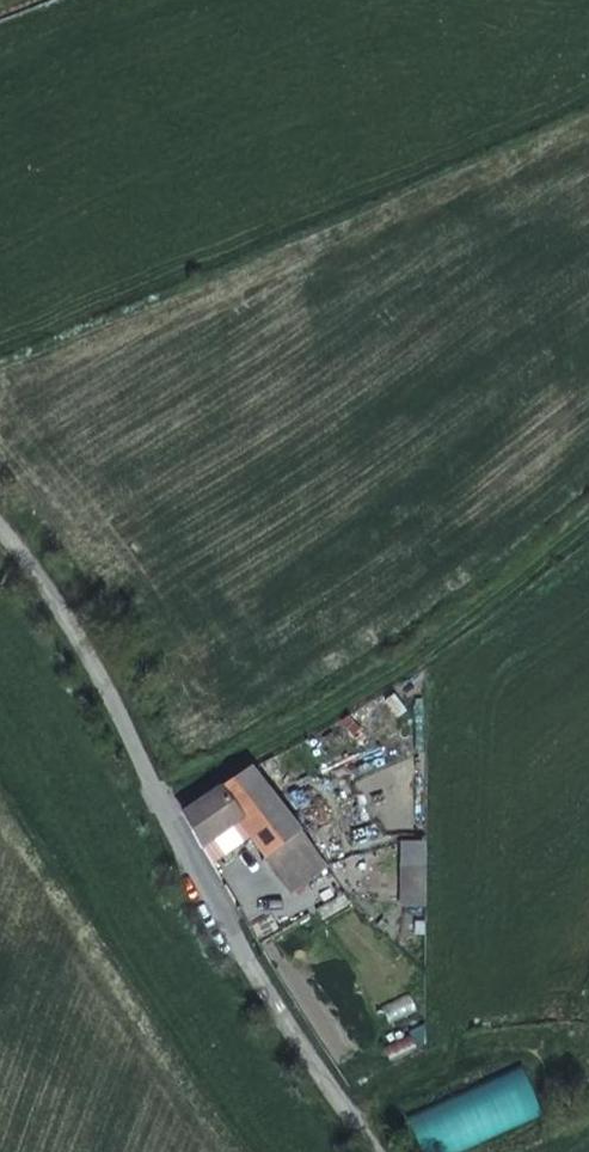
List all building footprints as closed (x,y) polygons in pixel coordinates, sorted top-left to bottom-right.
[(289,881),(320,861),(306,838),(246,757),(180,805),(195,838),(234,810),(289,881)]
